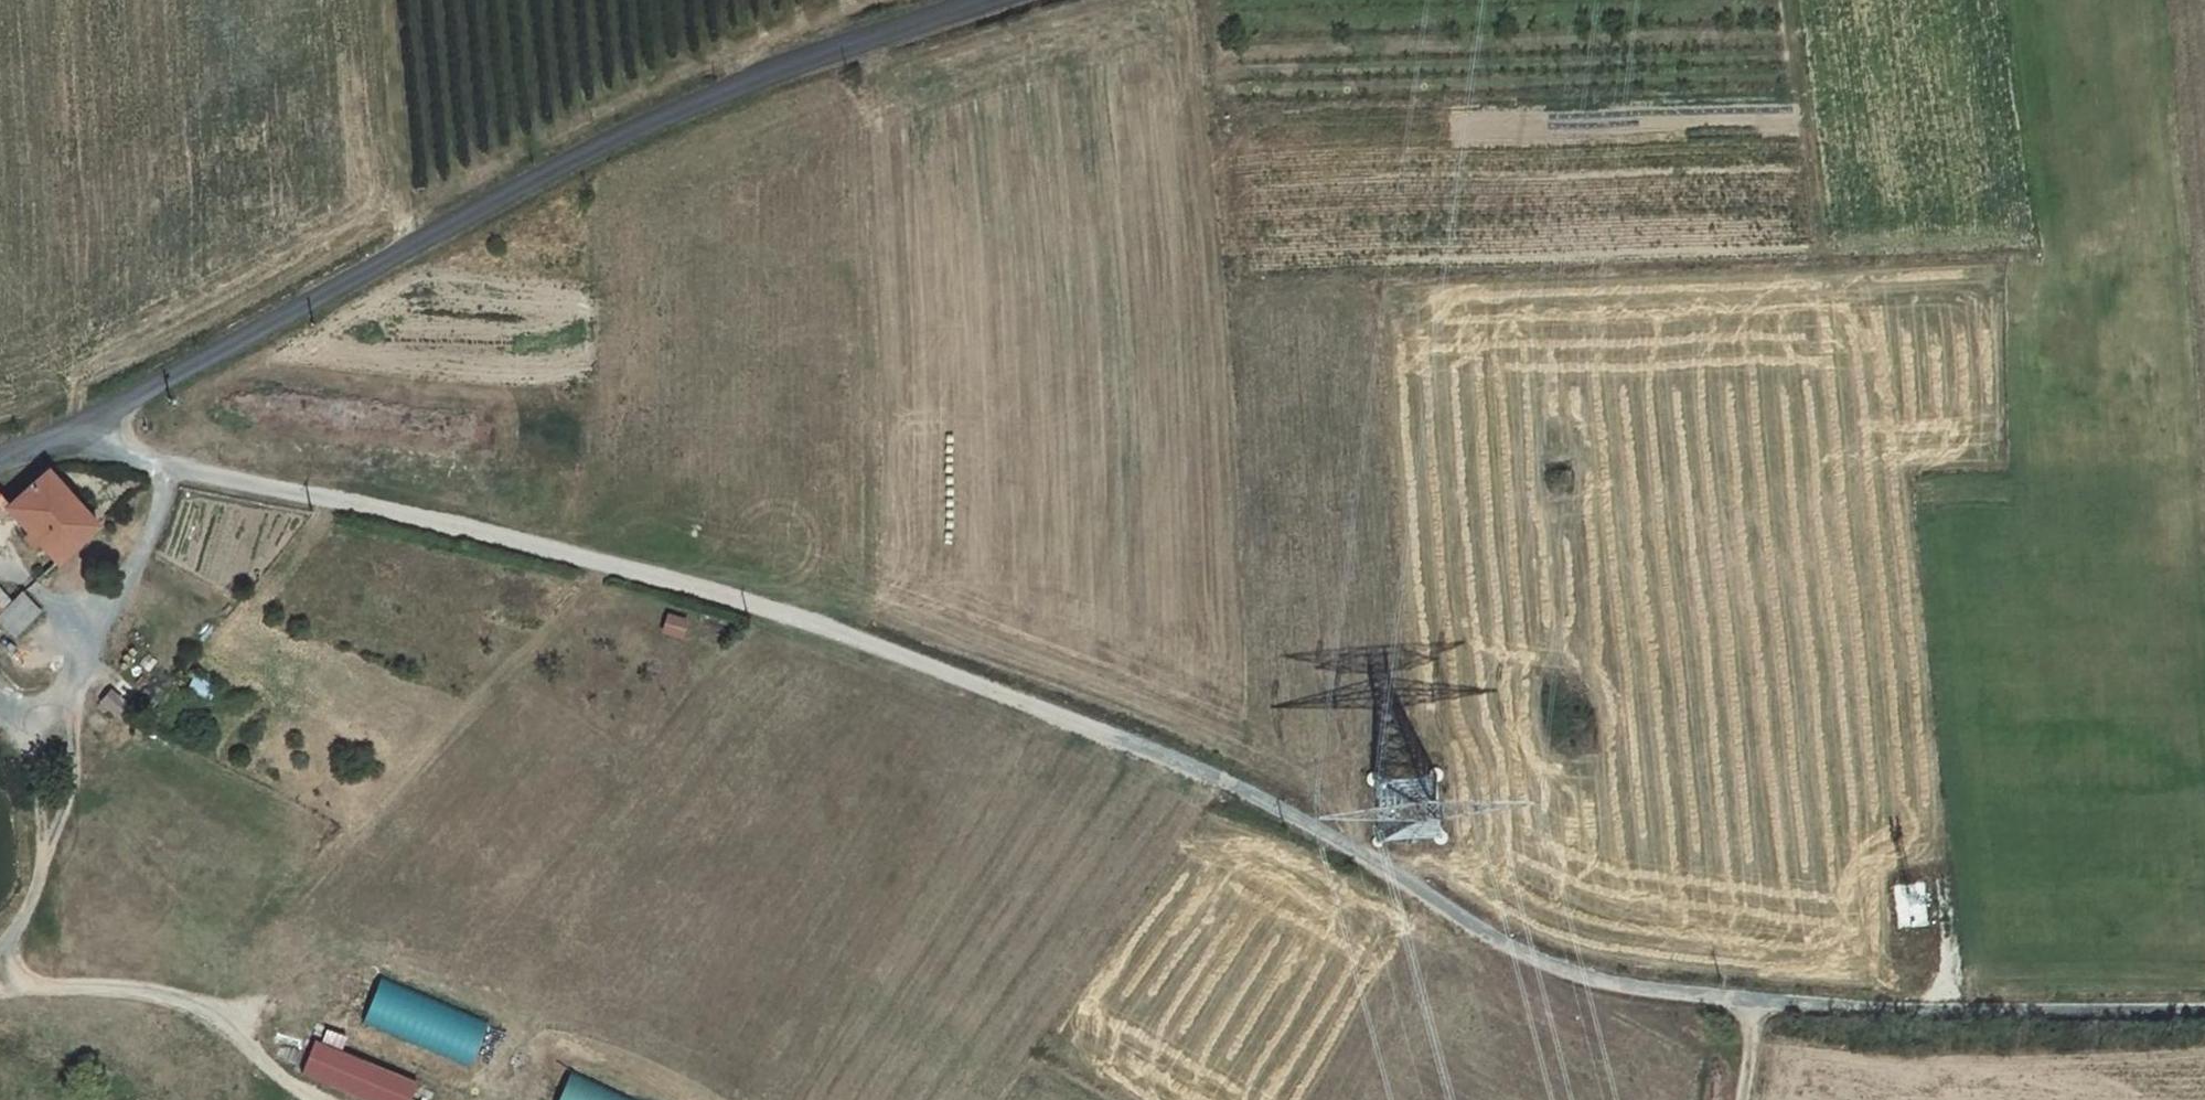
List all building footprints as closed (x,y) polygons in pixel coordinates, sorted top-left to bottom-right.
[(96,534),(47,484),(6,517),(57,570),(96,534)] [(109,701),(97,712),(110,725),(121,713),(109,701)] [(317,1042),(304,1074),(365,1099),(413,1099),(419,1086),(317,1042)] [(558,1099),(639,1099),(570,1072),(558,1099)]
